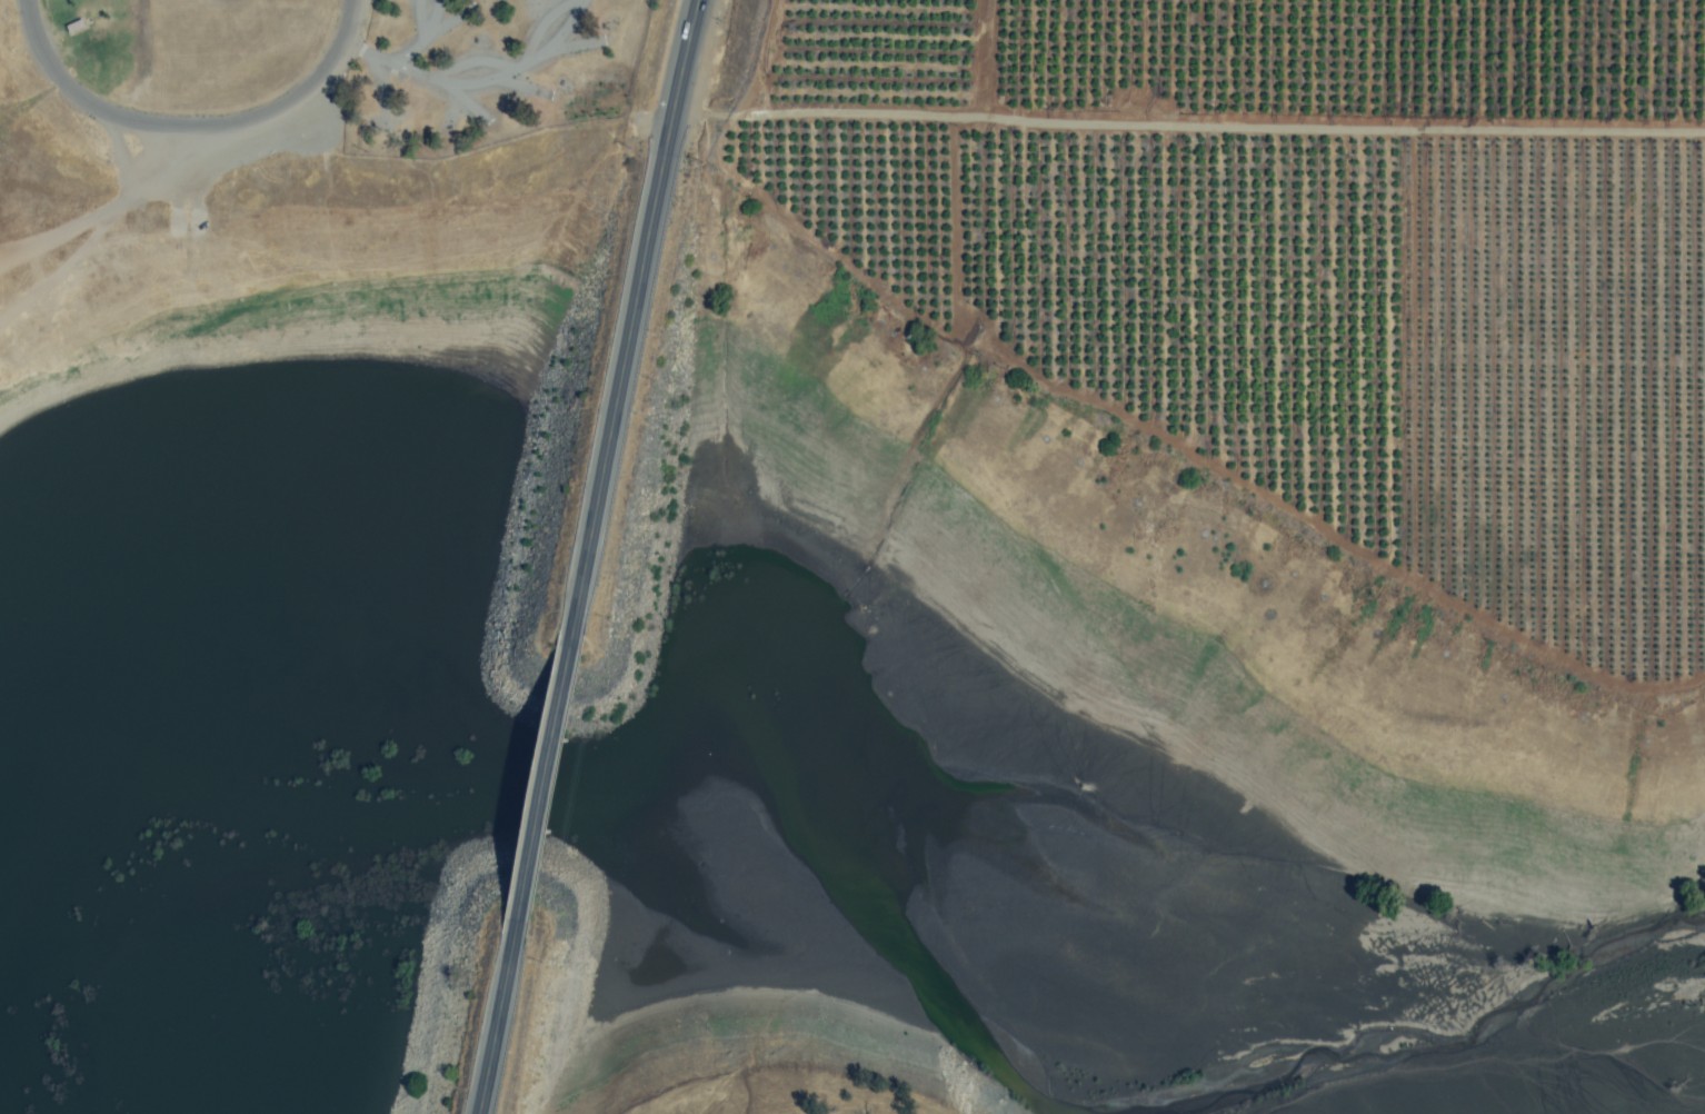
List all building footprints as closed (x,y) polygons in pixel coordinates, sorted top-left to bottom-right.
[(83,27),(79,19),(64,26),(68,34),(83,27)]
